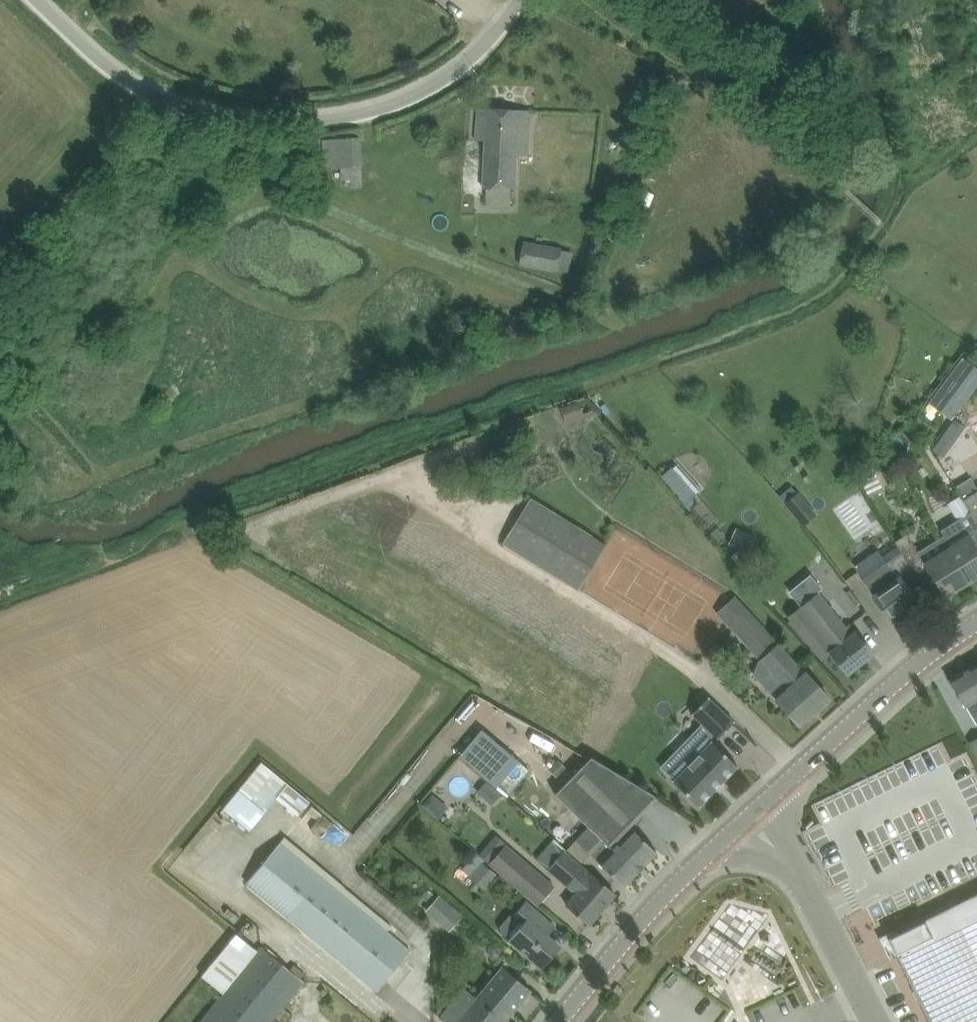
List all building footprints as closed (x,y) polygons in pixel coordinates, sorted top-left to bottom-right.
[(486,204),(509,205),(510,190),(517,190),(518,156),(529,157),(531,110),(478,108),(477,140),(487,140),(485,188),(487,188),(486,204)] [(324,169),(341,167),(342,180),(351,179),(352,187),(363,187),(361,166),(362,166),(360,136),(331,138),(331,139),(322,140),(324,169)] [(569,271),(573,251),(562,249),(563,249),(526,242),(522,262),(559,269),(569,271)] [(937,392),(958,409),(976,385),(976,368),(963,357),(937,392)] [(566,420),(584,414),(579,401),(561,407),(566,420)] [(976,424),(976,412),(967,418),(972,427),(976,424)] [(946,452),(963,424),(953,417),(935,446),(946,452)] [(686,503),(702,488),(679,462),(663,477),(686,503)] [(971,478),(957,486),(964,498),(976,490),(976,488),(971,478)] [(799,491),(797,492),(785,502),(784,503),(803,526),(818,514),(799,491)] [(964,501),(976,523),(976,522),(976,493),(964,501)] [(607,544),(590,534),(531,497),(504,542),(580,589),(607,544)] [(971,537),(970,538),(965,529),(976,523),(964,501),(951,509),(961,525),(940,537),(967,582),(976,576),(976,548),(971,537)] [(741,550),(748,533),(736,528),(728,545),(741,550)] [(945,596),(967,582),(940,537),(918,551),(907,534),(895,541),(902,553),(902,552),(920,581),(932,573),(945,596)] [(902,552),(902,553),(875,569),(863,578),(873,593),(872,594),(891,620),(918,601),(904,582),(914,575),(919,582),(920,581),(902,552)] [(873,654),(861,638),(855,631),(852,633),(819,592),(787,617),(821,661),(832,653),(848,674),(873,654)] [(717,612),(766,665),(765,666),(759,679),(780,703),(800,725),(830,698),(810,676),(811,675),(786,647),(742,600),(741,601),(736,595),(717,612)] [(976,725),(976,664),(951,679),(951,678),(949,679),(976,725)] [(736,730),(711,704),(694,720),(720,746),(736,730)] [(530,769),(519,760),(520,760),(482,728),(459,756),(497,787),(507,796),(530,769)] [(976,762),(976,738),(967,743),(976,762)] [(674,779),(673,780),(700,806),(700,805),(737,766),(738,766),(739,766),(712,740),(711,741),(674,780),(674,779)] [(556,793),(581,818),(612,848),(619,840),(620,841),(632,828),(630,826),(658,798),(655,795),(592,757),(556,793)] [(302,811),(312,798),(262,760),(240,789),(266,809),(278,793),(302,811)] [(563,762),(554,772),(561,780),(571,769),(563,762)] [(489,801),(497,792),(486,783),(478,792),(489,801)] [(599,862),(624,886),(657,852),(633,828),(632,828),(620,841),(619,840),(612,848),(581,818),(569,831),(577,839),(568,848),(582,862),(591,853),(599,862)] [(479,854),(490,863),(507,844),(497,835),(479,854)] [(590,924),(602,911),(616,894),(553,840),(536,860),(575,893),(566,904),(590,924)] [(410,950),(281,843),(248,883),(377,990),(410,950)] [(507,844),(490,863),(537,905),(554,886),(507,844)] [(485,887),(496,874),(482,863),(483,862),(475,855),(463,869),(485,887)] [(888,937),(930,1021),(976,1021),(976,893),(888,937)] [(449,931),(464,915),(440,895),(426,911),(449,931)] [(527,902),(515,916),(510,915),(500,926),(501,931),(541,967),(560,945),(543,931),(551,923),(554,926),(555,925),(527,902)] [(500,945),(496,943),(490,944),(488,948),(491,957),(495,960),(500,958),(502,954),(500,945)] [(232,980),(221,995),(256,1021),(271,1021),(305,981),(261,945),(232,980)] [(503,965),(476,998),(455,1021),(504,1021),(532,989),(503,965)] [(221,995),(199,1021),(256,1021),(221,995)]
